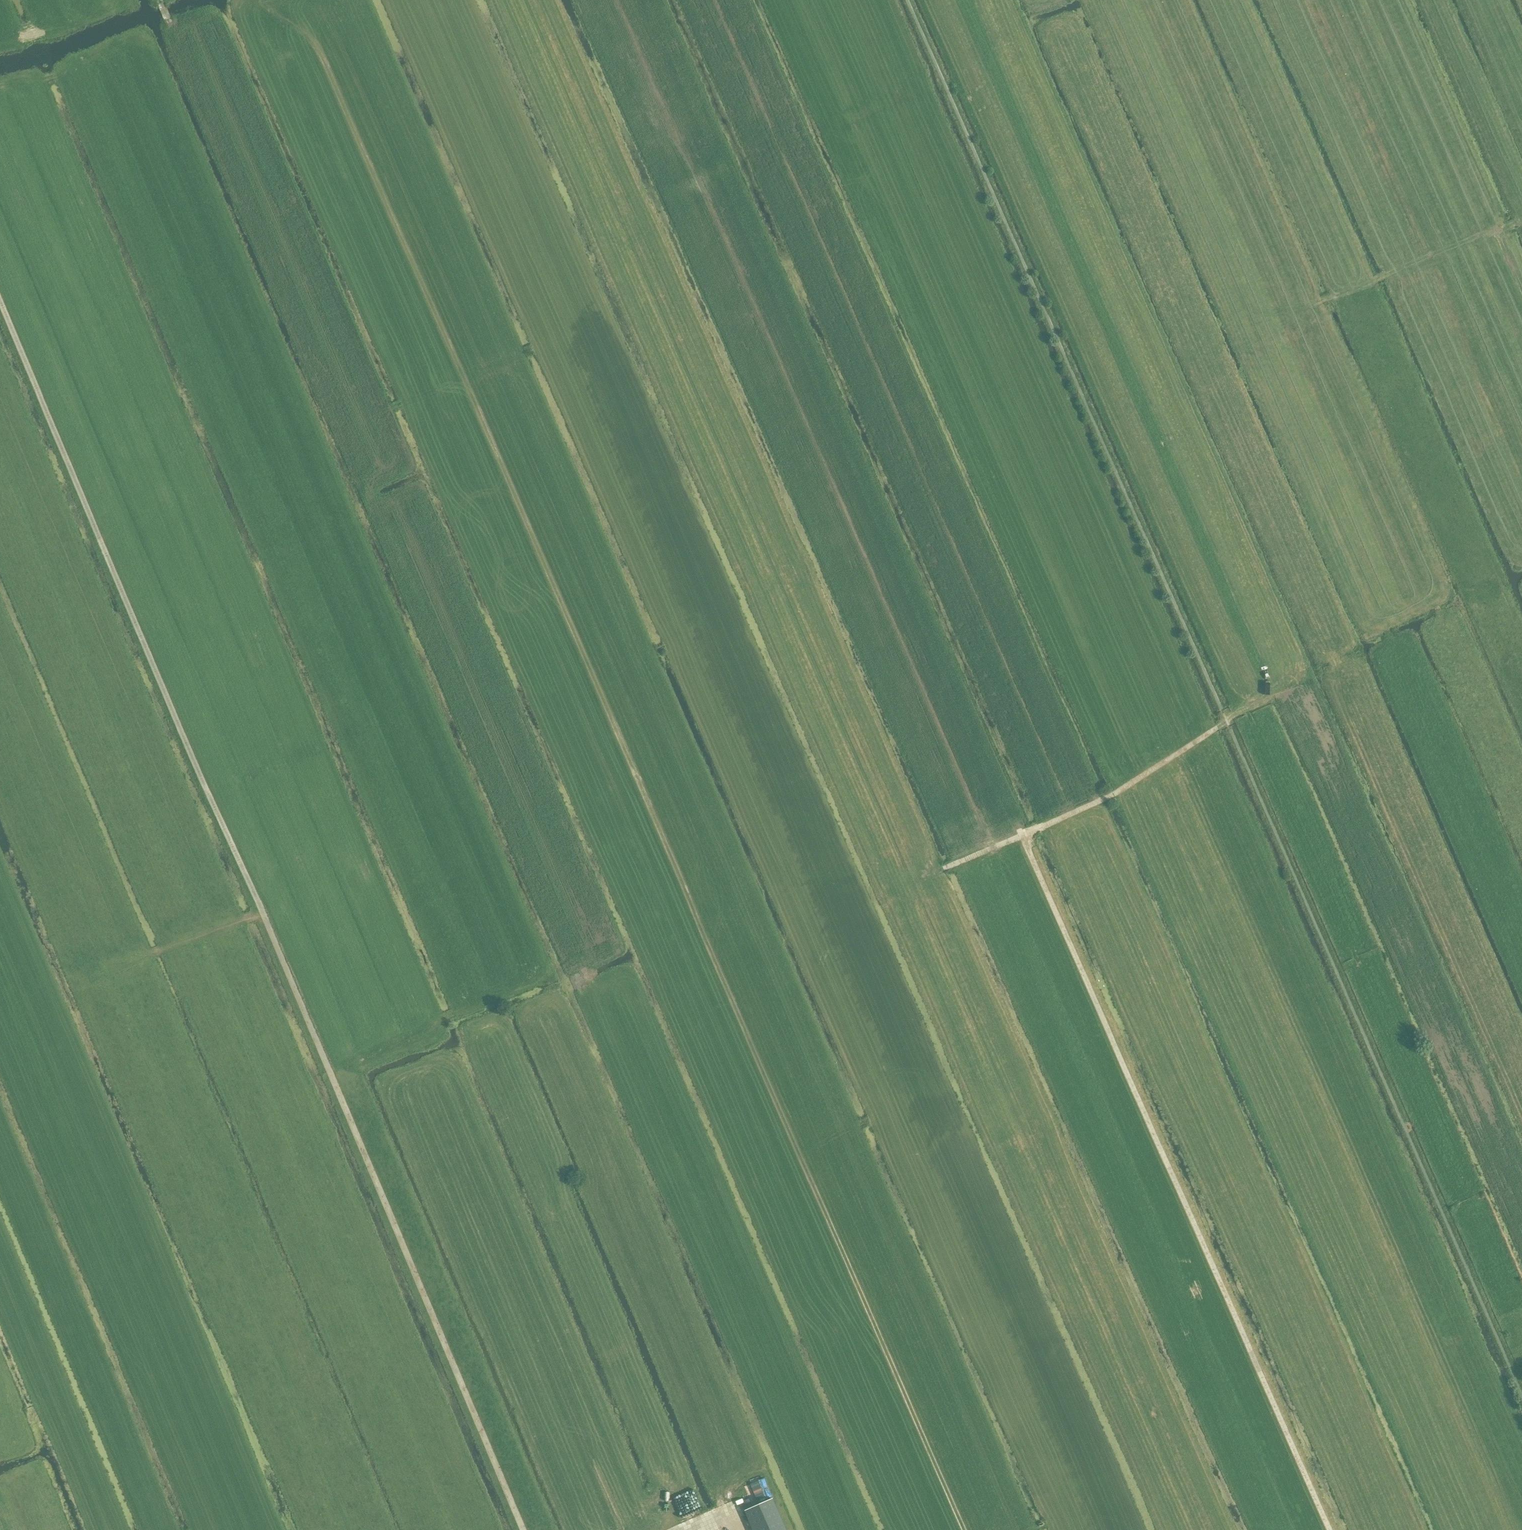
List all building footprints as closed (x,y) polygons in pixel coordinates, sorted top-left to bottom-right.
[(758,1503),(772,1497),(764,1479),(751,1484),(758,1503)] [(745,1511),(753,1529),(787,1529),(773,1498),(770,1500),(745,1511)]
